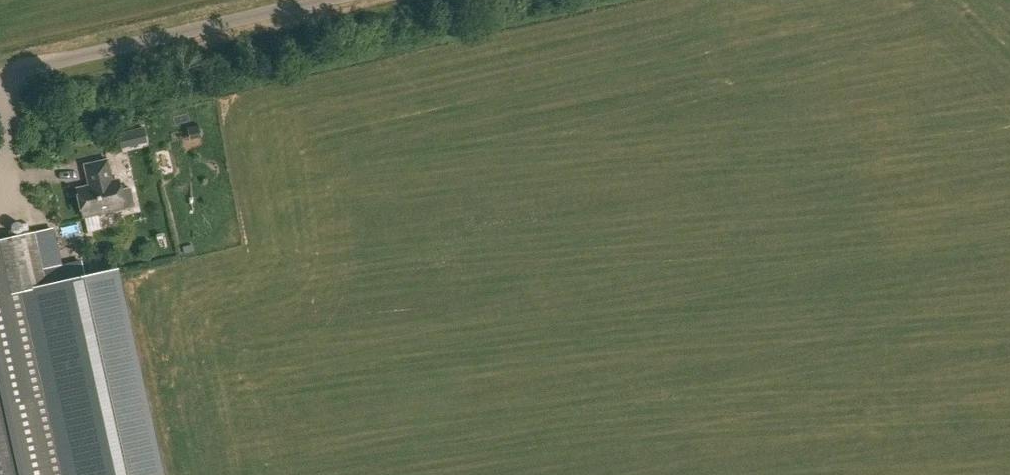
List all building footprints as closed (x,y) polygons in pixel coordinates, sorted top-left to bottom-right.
[(148,143),(144,127),(118,133),(121,149),(148,143)] [(90,186),(78,188),(84,218),(126,208),(136,206),(132,188),(122,190),(119,179),(113,180),(108,159),(85,164),(90,186)] [(0,240),(0,474),(164,474),(119,271),(84,279),(81,263),(43,271),(35,233),(0,240)]
